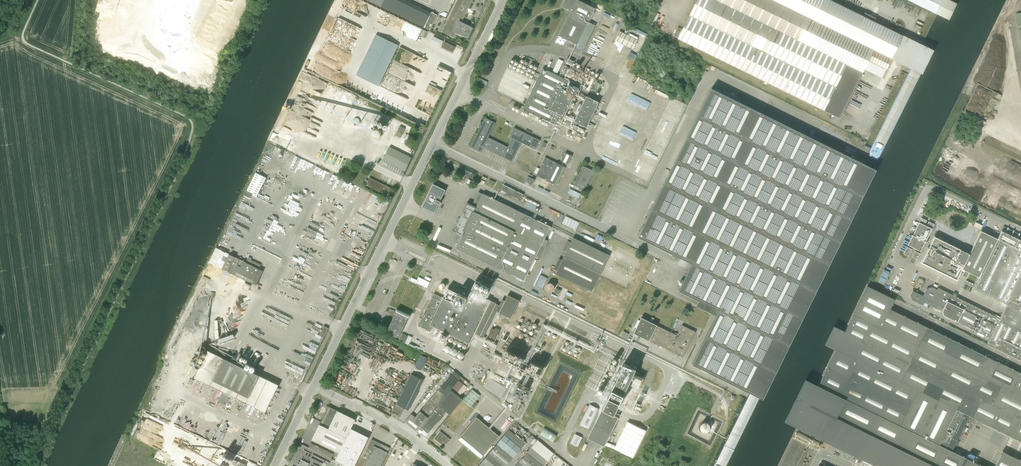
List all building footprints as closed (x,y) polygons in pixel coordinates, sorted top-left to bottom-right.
[(456,33),(461,35),(462,34),(467,37),(471,28),(461,23),(472,0),(457,0),(442,32),(454,38),(456,33)] [(574,3),(571,11),(559,36),(577,45),(586,26),(593,12),(595,8),(578,0),(576,0),(574,3)] [(571,11),(576,0),(566,0),(563,7),(571,11)] [(678,39),(840,118),(861,75),(862,72),(868,61),(886,70),(892,58),(903,35),(874,21),(875,18),(864,13),(863,16),(830,0),(697,0),(678,39)] [(936,14),(943,0),(908,0),(936,14)] [(431,12),(424,27),(430,30),(437,15),(431,12)] [(615,40),(633,49),(637,40),(619,31),(615,40)] [(356,75),(378,86),(398,45),(376,34),(356,75)] [(446,49),(445,50),(448,51),(448,50),(452,52),(456,45),(453,44),(453,46),(444,42),(442,47),(446,49)] [(635,61),(638,53),(631,50),(628,58),(635,61)] [(557,75),(563,61),(559,59),(552,72),(557,75)] [(567,76),(576,81),(580,74),(579,73),(580,70),(573,66),(571,69),(570,69),(567,76)] [(564,118),(579,86),(557,75),(552,73),(543,68),(523,109),(554,125),(559,116),(564,118)] [(310,88),(311,94),(314,93),(315,89),(318,90),(320,89),(321,89),(320,94),(317,93),(318,96),(321,95),(323,88),(325,87),(326,82),(322,81),(325,80),(314,77),(314,79),(319,81),(319,83),(310,86),(310,88)] [(692,364),(743,388),(857,156),(713,85),(639,236),(693,262),(680,289),(719,309),(692,364)] [(586,96),(574,121),(586,127),(599,102),(586,96)] [(481,125),(479,124),(478,127),(480,128),(471,147),(481,152),(483,147),(503,157),(508,147),(488,137),(495,123),(485,118),(481,125)] [(371,130),(370,132),(377,135),(380,129),(373,125),(372,128),(371,130)] [(395,135),(401,138),(405,129),(400,126),(395,135)] [(386,154),(383,160),(405,170),(411,158),(389,147),(386,154)] [(565,152),(561,161),(567,164),(572,156),(565,152)] [(545,157),(536,176),(554,184),(563,166),(545,157)] [(325,159),(322,165),(340,174),(343,168),(325,159)] [(573,185),(584,190),(594,171),(583,165),(578,174),(577,174),(576,176),(577,176),(573,185)] [(257,174),(249,192),(258,196),(265,177),(257,174)] [(391,188),(387,186),(386,185),(369,177),(368,181),(366,185),(387,196),(391,188)] [(526,182),(533,185),(536,180),(529,177),(526,182)] [(433,184),(422,207),(434,213),(445,190),(433,184)] [(523,195),(524,194),(515,190),(503,184),(501,189),(502,190),(506,192),(512,195),(521,200),(523,195)] [(580,197),(582,192),(570,188),(568,193),(580,197)] [(462,234),(456,248),(511,274),(519,256),(533,263),(551,226),(487,195),(482,193),(476,207),(475,207),(475,206),(472,205),(472,204),(468,201),(467,203),(453,230),(461,234),(462,234)] [(566,215),(563,223),(577,229),(580,221),(566,215)] [(920,239),(926,241),(932,228),(919,222),(909,242),(917,245),(920,239)] [(1001,232),(998,239),(981,231),(969,254),(934,237),(921,262),(957,280),(962,269),(965,270),(962,275),(966,277),(969,272),(979,277),(974,288),(1006,304),(1002,312),(999,318),(956,297),(957,295),(953,293),(952,295),(938,288),(937,289),(932,287),(926,289),(922,296),(912,291),(909,295),(911,300),(922,305),(924,302),(931,306),(942,311),(943,315),(957,322),(956,323),(958,324),(959,323),(960,323),(959,324),(962,326),(963,325),(972,329),(971,331),(976,333),(976,332),(978,333),(978,334),(985,337),(986,336),(989,338),(987,343),(1020,360),(1020,242),(1001,232)] [(591,292),(600,274),(609,255),(573,237),(571,243),(566,241),(562,250),(566,252),(562,261),(558,259),(553,268),(557,270),(555,274),(591,292)] [(263,271),(259,269),(261,265),(248,258),(246,262),(229,254),(222,268),(228,271),(252,283),(256,285),(263,271)] [(878,281),(884,283),(890,271),(884,268),(878,281)] [(417,282),(428,286),(430,281),(419,276),(417,282)] [(403,306),(400,310),(397,309),(396,309),(395,310),(396,311),(396,312),(387,331),(387,332),(387,331),(399,337),(409,318),(410,315),(421,291),(413,287),(414,284),(414,283),(415,282),(409,280),(408,282),(405,280),(394,302),(403,306)] [(554,289),(554,288),(554,286),(554,285),(553,284),(551,283),(550,283),(549,283),(548,283),(546,284),(546,286),(545,287),(546,289),(546,290),(548,291),(549,292),(550,292),(552,291),(553,290),(554,289)] [(830,361),(797,428),(875,465),(980,465),(951,452),(954,446),(956,447),(959,441),(956,440),(960,432),(962,433),(965,427),(963,427),(967,419),(973,421),(974,419),(1020,442),(1020,373),(890,309),(894,299),(867,286),(830,361)] [(474,333),(480,336),(496,303),(470,291),(467,298),(448,288),(443,298),(434,293),(418,325),(430,331),(433,326),(449,334),(449,336),(460,342),(466,344),(468,346),(474,333)] [(499,313),(511,318),(517,305),(519,301),(508,295),(505,299),(499,313)] [(649,341),(683,357),(695,332),(682,325),(678,334),(675,332),(674,334),(657,325),(641,318),(633,333),(649,341)] [(324,337),(328,328),(324,326),(319,335),(324,337)] [(488,336),(495,339),(500,330),(495,328),(494,329),(491,328),(488,336)] [(218,336),(220,341),(235,336),(233,331),(218,336)] [(405,334),(403,333),(399,340),(405,342),(408,336),(405,334)] [(520,368),(540,371),(542,362),(541,358),(543,356),(540,355),(541,352),(539,341),(535,340),(532,345),(534,346),(532,346),(528,353),(532,355),(527,356),(531,357),(531,360),(520,353),(519,351),(510,345),(510,348),(505,349),(503,357),(500,357),(504,360),(505,360),(508,361),(511,361),(512,361),(515,361),(517,363),(519,360),(520,368)] [(193,377),(236,398),(265,412),(268,406),(267,405),(277,384),(259,376),(260,375),(250,370),(223,357),(223,358),(208,351),(198,372),(196,371),(193,377)] [(421,354),(415,366),(423,369),(428,358),(427,357),(421,354)] [(601,409),(613,414),(635,369),(624,363),(601,409)] [(412,420),(420,427),(461,377),(454,370),(412,420)] [(408,410),(423,380),(412,374),(393,411),(400,415),(404,408),(408,410)] [(461,377),(420,427),(428,433),(446,411),(450,414),(462,399),(459,396),(469,383),(461,377)] [(518,385),(512,398),(522,402),(528,390),(518,385)] [(463,401),(471,407),(480,396),(472,389),(463,401)] [(579,424),(589,429),(599,409),(589,404),(579,424)] [(319,424),(329,429),(337,411),(328,406),(319,424)] [(587,438),(604,447),(618,418),(601,409),(587,438)] [(337,411),(329,429),(319,424),(312,440),(339,453),(351,428),(355,419),(337,411)] [(475,448),(491,429),(490,428),(489,427),(476,417),(467,428),(460,436),(466,441),(475,448)] [(628,420),(615,448),(634,456),(647,428),(628,420)] [(710,429),(710,428),(710,426),(709,425),(709,424),(707,423),(706,423),(704,423),(703,423),(701,424),(700,425),(699,426),(699,428),(699,429),(699,430),(700,432),(701,432),(702,433),(703,434),(705,434),(707,434),(708,433),(709,432),(710,431),(710,430),(710,429)] [(369,437),(351,428),(339,453),(357,462),(369,437)] [(552,443),(556,436),(543,428),(539,434),(552,443)] [(450,439),(440,431),(434,438),(441,444),(443,442),(445,444),(445,443),(446,444),(450,439)] [(478,465),(506,465),(521,448),(505,434),(478,465)] [(575,434),(571,443),(578,446),(582,437),(575,434)] [(367,448),(371,450),(364,465),(381,465),(388,452),(390,448),(372,439),(367,448)] [(554,453),(538,439),(527,452),(519,461),(515,465),(543,465),(554,453)] [(311,443),(308,447),(331,458),(333,454),(311,443)] [(308,447),(299,465),(300,465),(342,465),(343,464),(331,458),(308,447)] [(997,449),(990,462),(994,464),(1000,451),(997,449)] [(976,462),(977,459),(961,451),(959,454),(976,462)] [(1001,451),(994,465),(1020,465),(1020,461),(1001,451)] [(223,461),(220,465),(228,465),(229,464),(230,461),(232,462),(234,458),(224,453),(222,457),(224,458),(223,461)]
